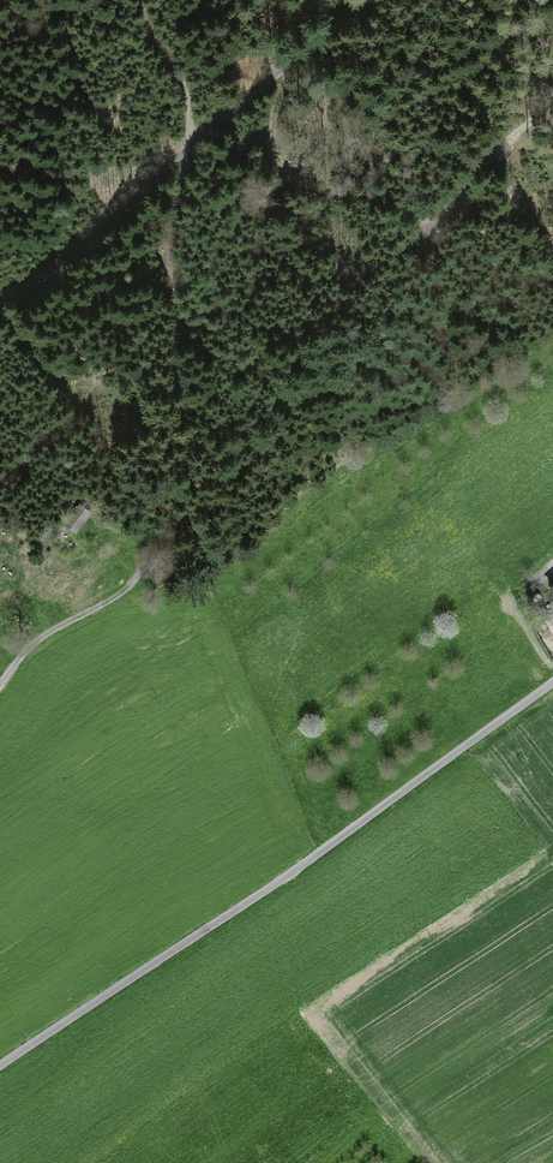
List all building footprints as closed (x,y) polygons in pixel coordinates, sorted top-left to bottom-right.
[(93,514),(80,505),(64,528),(76,537),(93,514)]
